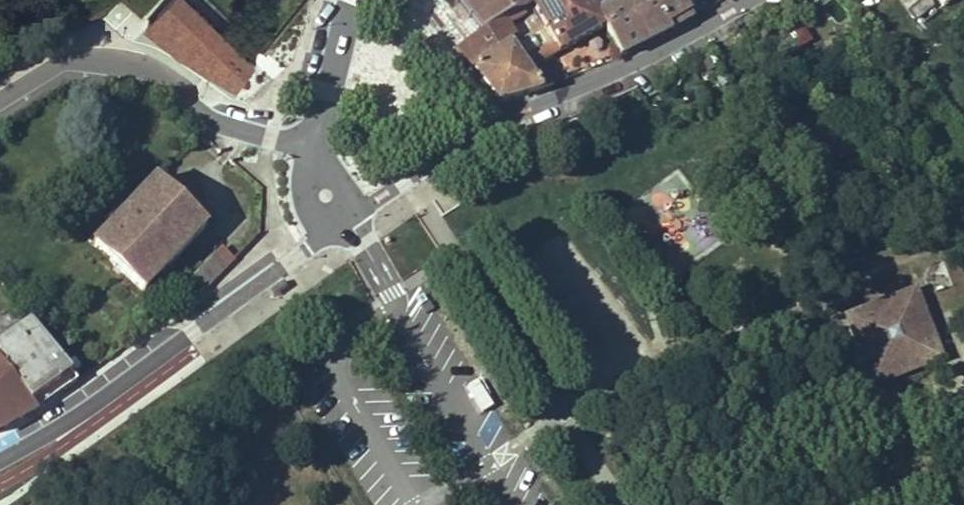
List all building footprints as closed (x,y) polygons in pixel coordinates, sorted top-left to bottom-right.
[(255,65),(184,0),(166,0),(152,18),(147,25),(183,53),(240,84),(255,65)] [(541,0),(453,0),(480,35),(515,14),(529,7),(541,0)] [(588,5),(585,0),(541,0),(529,7),(543,29),(549,26),(588,5)] [(681,0),(621,0),(594,15),(603,29),(618,56),(690,17),(681,0)] [(895,2),(894,0),(877,0),(868,7),(875,17),(895,2)] [(914,14),(931,0),(914,0),(907,6),(914,14)] [(594,15),(588,5),(549,26),(543,29),(529,38),(512,48),(530,76),(539,89),(550,85),(537,64),(603,29),(594,15)] [(515,14),(529,38),(543,29),(529,7),(515,14)] [(456,51),(472,71),(511,47),(512,48),(529,38),(515,14),(480,35),(456,51)] [(511,47),(472,71),(497,103),(539,89),(530,76),(512,48),(511,47)] [(262,61),(250,77),(260,84),(272,69),(262,61)] [(93,242),(144,292),(207,228),(156,178),(93,242)] [(914,292),(888,302),(896,322),(903,326),(924,318),(914,292)] [(896,322),(888,302),(851,316),(854,321),(848,324),(866,371),(872,369),(875,360),(874,355),(881,352),(891,356),(894,364),(889,366),(885,374),(888,380),(935,362),(940,360),(938,354),(924,318),(903,326),(896,322)] [(76,382),(31,322),(0,344),(0,364),(35,411),(76,382)] [(872,386),(888,380),(885,374),(889,366),(894,364),(891,356),(881,352),(874,355),(875,360),(872,369),(866,371),(872,386)] [(35,411),(0,364),(0,430),(35,411)]
